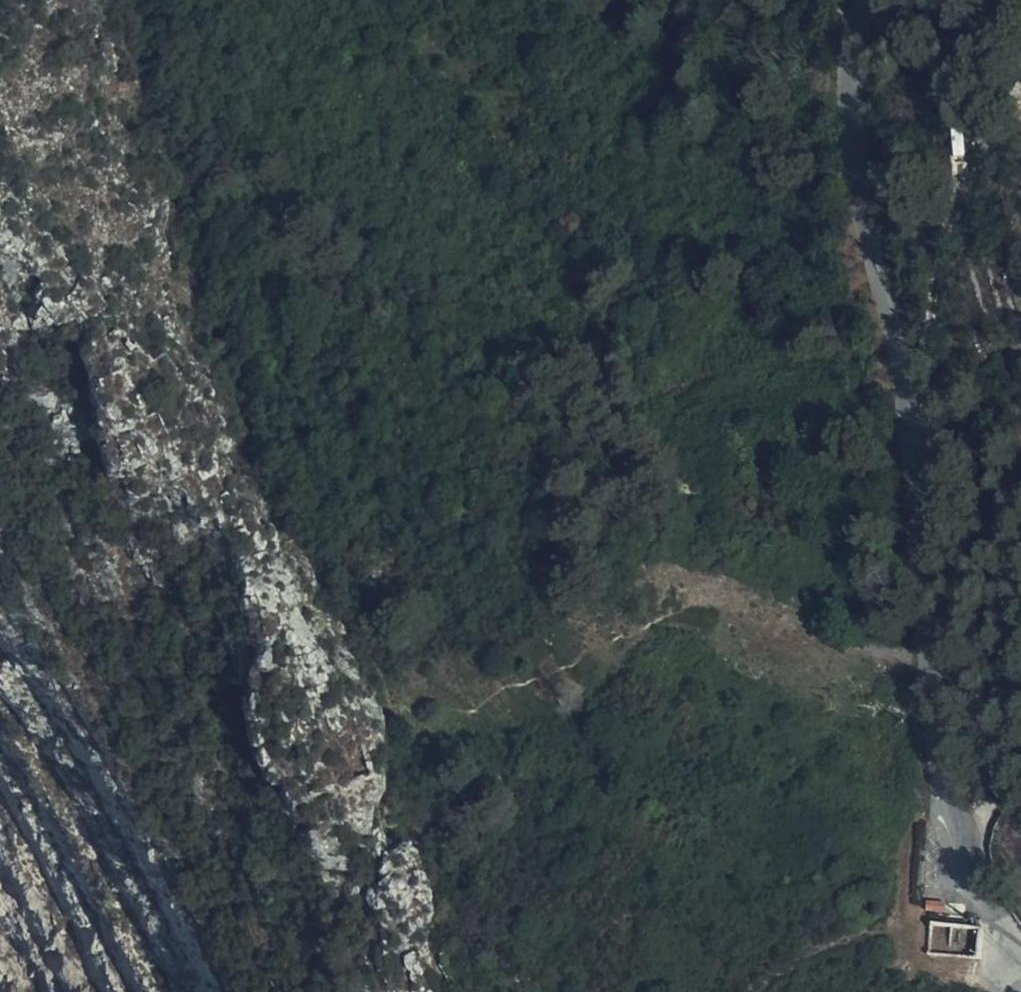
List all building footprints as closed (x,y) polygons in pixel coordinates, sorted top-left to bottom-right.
[(928,911),(947,913),(948,898),(930,896),(928,911)] [(955,914),(967,915),(968,906),(956,904),(955,914)]
